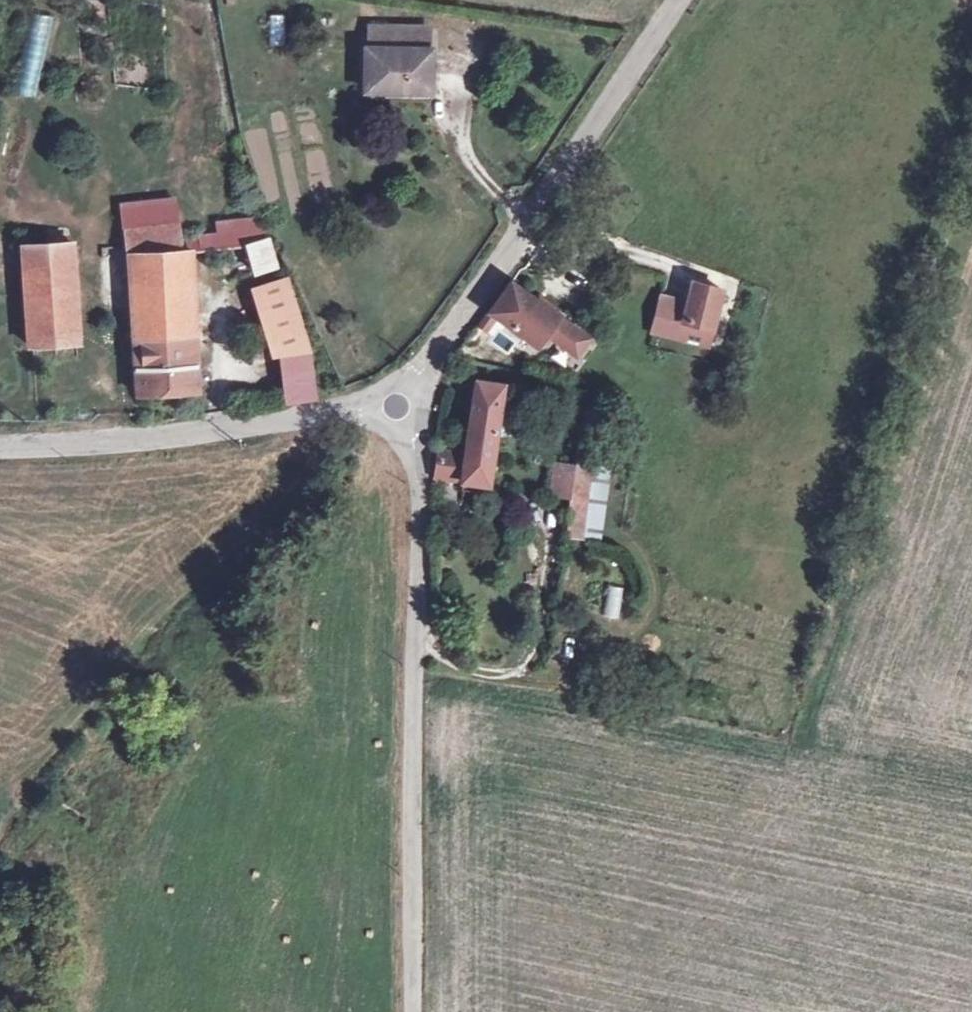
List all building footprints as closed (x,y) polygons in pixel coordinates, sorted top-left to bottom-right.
[(36,97),(51,17),(29,13),(14,93),(36,97)] [(283,44),(283,15),(269,15),(269,44),(283,44)] [(432,18),(369,23),(370,48),(365,48),(368,85),(415,83),(413,74),(439,73),(436,43),(433,44),(432,18)] [(121,228),(173,225),(171,201),(119,205),(121,228)] [(176,254),(173,225),(121,228),(134,395),(194,390),(187,281),(138,284),(136,257),(176,254)] [(252,275),(277,270),(262,230),(218,235),(219,251),(242,248),(252,275)] [(71,343),(65,242),(19,245),(24,345),(71,343)] [(138,284),(187,281),(185,254),(176,254),(136,257),(138,284)] [(511,281),(492,308),(537,343),(549,328),(585,357),(596,341),(511,281)] [(303,353),(282,282),(253,292),(270,357),(279,357),(283,400),(310,397),(307,356),(303,353)] [(725,292),(696,284),(694,292),(693,292),(689,304),(691,305),(689,311),(684,310),(682,319),(687,321),(682,339),(710,348),(725,292)] [(469,454),(445,452),(443,477),(492,482),(504,383),(479,379),(469,454)] [(580,451),(572,514),(604,519),(609,488),(596,486),(600,455),(580,451)]
